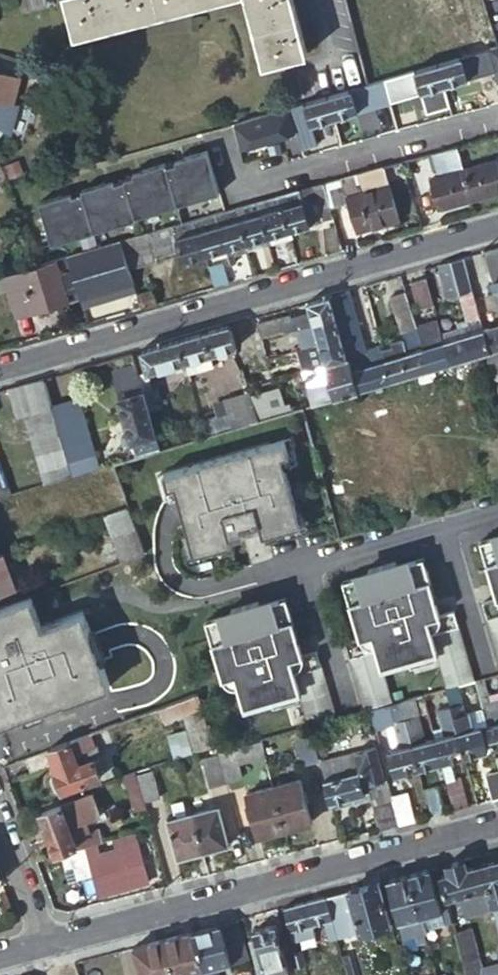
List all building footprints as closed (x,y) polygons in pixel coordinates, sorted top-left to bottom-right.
[(73,36),(205,0),(63,0),(73,36)] [(260,63),(303,51),(294,16),(290,1),(290,0),(244,0),(260,63)] [(290,1),(294,16),(308,12),(305,0),(295,0),(290,1)] [(469,47),(456,0),(403,0),(421,61),(469,47)] [(469,47),(493,40),(481,0),(456,0),(469,47)] [(483,65),(478,50),(436,63),(442,86),(471,77),(468,69),(483,65)] [(436,63),(380,79),(387,103),(419,94),(425,114),(449,107),(442,86),(436,63)] [(0,73),(0,126),(11,119),(15,104),(11,103),(19,78),(0,73)] [(369,82),(325,95),(332,119),(387,103),(380,79),(369,82)] [(325,95),(286,106),(293,130),(298,148),(314,144),(309,125),(332,119),(325,95)] [(286,106),(230,122),(237,146),(293,130),(286,106)] [(462,168),(455,146),(429,153),(436,176),(428,178),(435,206),(470,196),(462,168)] [(213,156),(39,195),(50,242),(223,202),(213,156)] [(470,196),(497,188),(497,168),(495,159),(462,168),(470,196)] [(382,166),(323,183),(329,206),(347,201),(355,228),(396,217),(382,166)] [(323,183),(300,190),(309,223),(322,219),(319,209),(329,206),(323,183)] [(300,190),(277,196),(287,229),(290,228),(309,223),(300,190)] [(277,196),(255,202),(265,235),(268,234),(270,242),(289,236),(291,236),(290,228),(287,229),(277,196)] [(255,202),(235,208),(246,248),(267,242),(270,242),(268,234),(265,235),(255,202)] [(235,208),(214,214),(224,247),(227,260),(233,259),(231,252),(246,248),(235,208)] [(194,219),(203,253),(224,247),(214,214),(194,219)] [(180,260),(203,253),(194,219),(119,240),(127,269),(157,261),(156,257),(178,249),(180,260)] [(119,240),(79,251),(92,293),(131,283),(127,269),(119,240)] [(487,251),(495,280),(497,280),(497,281),(497,248),(487,251)] [(55,258),(17,269),(21,283),(5,288),(12,314),(29,309),(29,310),(78,297),(74,285),(70,286),(67,277),(60,279),(55,258)] [(470,289),(462,258),(439,265),(445,288),(457,285),(460,293),(470,289)] [(220,261),(208,265),(213,285),(225,282),(220,261)] [(0,274),(0,289),(5,288),(21,283),(17,269),(0,274)] [(431,306),(424,279),(410,283),(417,310),(431,306)] [(134,293),(137,307),(154,302),(150,289),(134,293)] [(463,303),(473,301),(470,289),(460,293),(463,303)] [(346,357),(356,391),(387,381),(381,360),(379,351),(378,348),(378,347),(363,352),(347,291),(329,296),(335,319),(341,339),(346,357)] [(405,336),(415,333),(414,328),(409,309),(404,292),(389,296),(398,331),(403,330),(405,336)] [(335,319),(329,296),(306,303),(309,312),(290,317),(293,329),(297,328),(312,324),(335,319)] [(468,320),(478,317),(473,301),(463,303),(468,320)] [(293,329),(290,317),(289,315),(257,323),(261,337),(293,329)] [(482,353),(487,351),(482,331),(478,317),(468,320),(469,326),(439,335),(446,363),(482,353)] [(341,339),(335,319),(312,324),(297,328),(302,348),(318,345),(341,339)] [(426,369),(446,363),(439,335),(435,322),(414,328),(415,333),(420,349),(426,369)] [(234,348),(228,325),(179,339),(186,362),(208,355),(234,348)] [(482,331),(487,351),(497,348),(497,326),(482,331)] [(297,328),(293,329),(298,349),(302,348),(297,328)] [(139,350),(146,373),(150,372),(186,362),(179,339),(139,350)] [(318,345),(323,363),(346,357),(341,339),(318,345)] [(318,345),(302,348),(307,367),(311,366),(323,363),(318,345)] [(379,351),(381,360),(404,354),(402,345),(379,351)] [(302,348),(298,349),(303,368),(307,367),(302,348)] [(482,353),(490,379),(497,377),(497,348),(487,351),(482,353)] [(387,381),(426,369),(420,349),(404,354),(381,360),(387,381)] [(208,355),(186,362),(189,374),(212,367),(208,355)] [(323,363),(332,398),(356,391),(346,357),(323,363)] [(300,375),(309,405),(332,398),(323,363),(311,366),(312,372),(300,375)] [(134,364),(110,371),(114,383),(138,376),(134,364)] [(299,369),(300,375),(312,372),(311,366),(307,367),(303,368),(299,369)] [(146,373),(138,376),(146,405),(159,402),(150,372),(146,373)] [(114,383),(135,456),(159,449),(150,418),(146,405),(138,376),(114,383)] [(24,413),(51,405),(43,378),(10,388),(18,415),(24,413)] [(267,417),(289,411),(287,404),(281,406),(276,388),(260,393),(267,417)] [(231,428),(255,421),(251,408),(248,396),(247,391),(223,398),(224,399),(227,413),(231,428)] [(260,393),(248,396),(251,408),(255,421),(267,417),(260,393)] [(71,475),(97,467),(77,398),(51,405),(55,419),(59,433),(63,446),(67,460),(71,475)] [(224,399),(196,405),(200,420),(227,413),(224,399)] [(146,405),(150,418),(163,414),(159,402),(146,405)] [(55,419),(51,405),(24,413),(27,427),(55,419)] [(200,420),(203,436),(231,428),(227,413),(200,420)] [(59,433),(55,419),(27,427),(32,441),(59,433)] [(63,446),(59,433),(32,441),(36,454),(63,446)] [(187,532),(193,553),(194,553),(230,542),(229,539),(229,537),(242,533),(240,527),(258,522),(260,531),(261,533),(298,523),(293,502),(282,465),(295,461),(287,435),(156,472),(164,499),(176,495),(187,532)] [(36,454),(40,468),(67,460),(63,446),(36,454)] [(40,468),(44,483),(71,475),(67,460),(40,468)] [(9,493),(0,467),(0,496),(9,493)] [(297,501),(293,502),(298,523),(299,528),(305,527),(297,501)] [(120,561),(143,552),(127,507),(103,516),(120,561)] [(229,539),(260,531),(258,522),(240,527),(242,533),(229,537),(229,539)] [(193,553),(187,532),(181,534),(189,560),(195,558),(194,553),(193,553)] [(480,539),(497,597),(483,601),(497,652),(497,534),(480,539)] [(14,590),(6,567),(13,565),(8,551),(0,554),(0,595),(14,590)] [(440,614),(423,557),(396,564),(395,560),(367,568),(369,573),(342,580),(359,638),(346,642),(366,710),(369,709),(393,702),(382,666),(437,650),(448,687),(456,685),(474,680),(475,680),(454,610),(440,614)] [(82,610),(41,625),(30,595),(0,606),(0,725),(110,685),(82,610)] [(231,613),(205,621),(222,680),(236,676),(246,707),(301,691),(311,725),(337,718),(317,650),(303,655),(285,597),(259,605),(257,601),(230,609),(231,613)] [(486,696),(481,678),(475,680),(474,680),(477,689),(482,708),(483,710),(483,713),(490,711),(489,704),(486,696)] [(448,687),(443,688),(445,697),(448,706),(461,703),(456,685),(448,687)] [(486,696),(489,704),(497,702),(497,693),(486,696)] [(199,709),(194,695),(159,708),(164,722),(189,713),(199,709)] [(412,697),(398,701),(400,707),(402,715),(416,711),(412,697)] [(400,707),(398,701),(393,702),(369,709),(373,727),(382,725),(392,722),(398,747),(389,750),(385,751),(392,775),(416,769),(402,715),(400,707)] [(489,704),(490,711),(497,709),(497,702),(489,704)] [(487,750),(480,725),(486,724),(483,713),(483,710),(482,708),(464,713),(461,703),(448,706),(455,732),(458,731),(465,755),(487,750)] [(450,759),(465,755),(458,731),(455,732),(448,706),(436,709),(441,728),(443,735),(435,737),(441,762),(444,773),(453,771),(450,759)] [(194,727),(204,723),(199,709),(189,713),(194,727)] [(490,711),(483,713),(486,724),(493,748),(497,747),(497,709),(490,711)] [(441,762),(435,737),(424,740),(416,711),(402,715),(416,769),(441,762)] [(392,722),(382,725),(389,750),(398,747),(392,722)] [(441,728),(432,730),(435,737),(443,735),(441,728)] [(176,756),(197,750),(191,729),(170,735),(176,756)] [(48,749),(26,758),(31,772),(54,764),(57,772),(55,773),(56,775),(51,778),(56,790),(61,790),(62,793),(100,778),(93,758),(99,756),(91,734),(88,735),(70,742),(70,741),(48,748),(48,749)] [(301,766),(316,762),(310,737),(295,740),(301,766)] [(260,739),(239,745),(241,755),(262,749),(260,739)] [(239,745),(214,752),(222,777),(236,773),(232,757),(241,755),(239,745)] [(367,801),(375,830),(399,824),(391,795),(389,785),(387,781),(387,778),(379,747),(322,762),(327,779),(324,780),(330,803),(335,802),(337,809),(367,801)] [(222,777),(214,752),(201,755),(208,781),(222,777)] [(137,774),(135,769),(124,773),(128,791),(140,787),(137,774)] [(152,770),(137,774),(140,787),(143,796),(158,792),(152,770)] [(485,774),(492,799),(497,798),(497,770),(485,774)] [(446,779),(454,777),(453,771),(444,773),(446,779)] [(454,809),(469,806),(461,776),(454,777),(446,779),(454,809)] [(299,779),(272,786),(283,828),(310,821),(299,779)] [(389,785),(391,795),(404,792),(402,782),(398,783),(389,785)] [(429,816),(443,812),(436,785),(422,789),(429,816)] [(283,828),(272,786),(245,793),(256,835),(283,828)] [(140,787),(128,791),(134,809),(145,806),(143,796),(140,787)] [(391,795),(399,824),(414,820),(406,791),(404,792),(391,795)] [(73,837),(79,835),(76,824),(101,816),(93,793),(41,813),(55,852),(75,845),(73,837)] [(217,806),(191,813),(201,850),(227,843),(217,806)] [(201,850),(191,813),(167,820),(177,856),(201,850)] [(75,845),(77,849),(88,846),(103,841),(99,829),(79,835),(73,837),(75,845)] [(150,881),(136,832),(103,841),(88,846),(77,849),(62,853),(66,868),(75,865),(78,878),(93,874),(99,895),(150,881)] [(467,864),(465,855),(447,860),(449,869),(440,871),(446,896),(488,885),(482,860),(467,864)] [(482,860),(488,885),(493,900),(497,899),(497,856),(482,860)] [(440,907),(428,865),(407,871),(418,912),(440,907)] [(418,912),(407,871),(386,876),(401,932),(414,929),(410,915),(414,914),(416,922),(421,921),(418,912)] [(392,919),(380,878),(327,892),(338,933),(392,919)] [(338,933),(327,892),(285,903),(294,936),(316,930),(314,922),(316,922),(315,920),(326,917),(330,935),(338,933)] [(422,925),(452,917),(449,904),(440,907),(418,912),(421,921),(422,925)] [(238,915),(193,927),(205,966),(206,966),(208,974),(220,974),(216,963),(249,954),(238,915)] [(250,934),(261,974),(273,974),(272,972),(289,967),(276,920),(254,926),(255,932),(249,934),(250,934)] [(483,965),(472,925),(455,929),(467,974),(494,974),(497,974),(497,961),(483,965)] [(205,966),(193,927),(164,935),(176,974),(205,966)] [(164,935),(134,942),(142,974),(176,974),(164,935)] [(302,945),(290,949),(294,963),(306,960),(302,945)] [(205,966),(176,974),(208,974),(206,966),(205,966)]
